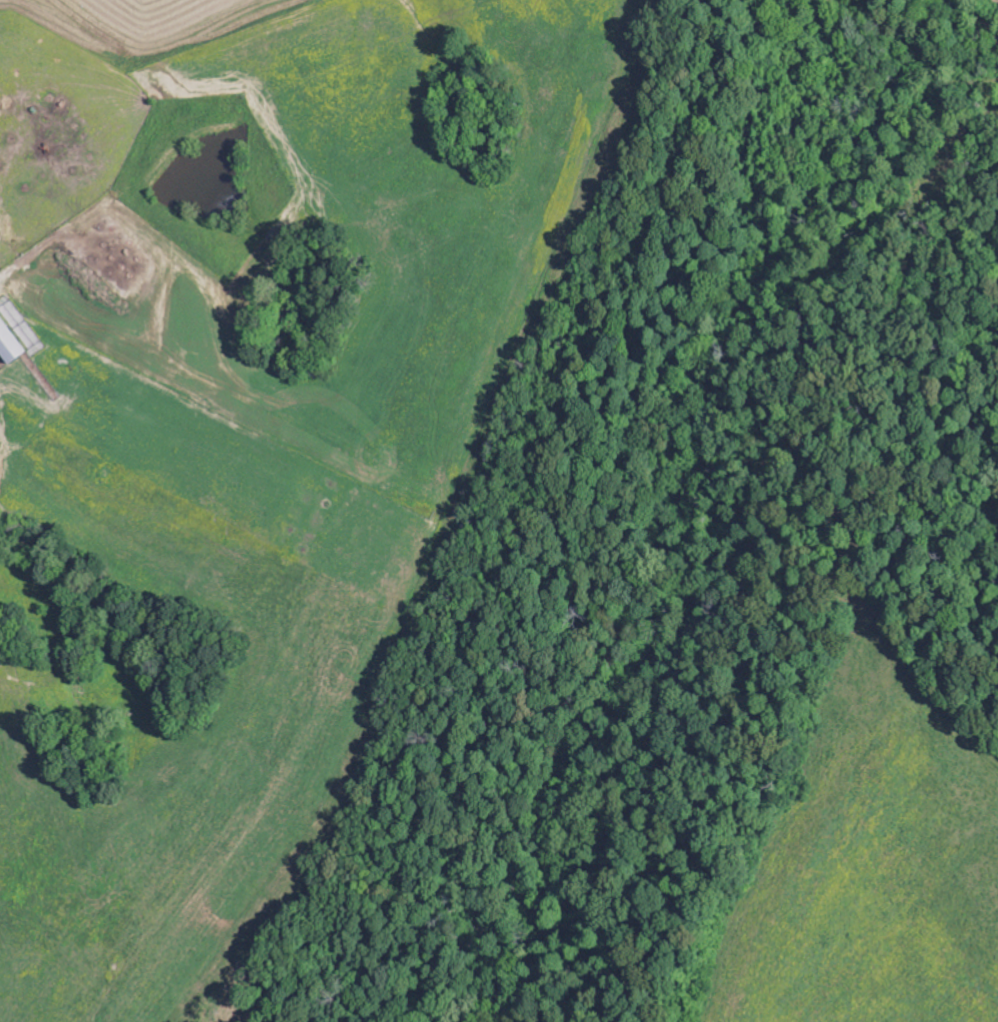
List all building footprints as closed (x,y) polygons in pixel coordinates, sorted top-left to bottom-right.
[(0,311),(0,341),(15,366),(34,354),(5,308),(0,311)]
